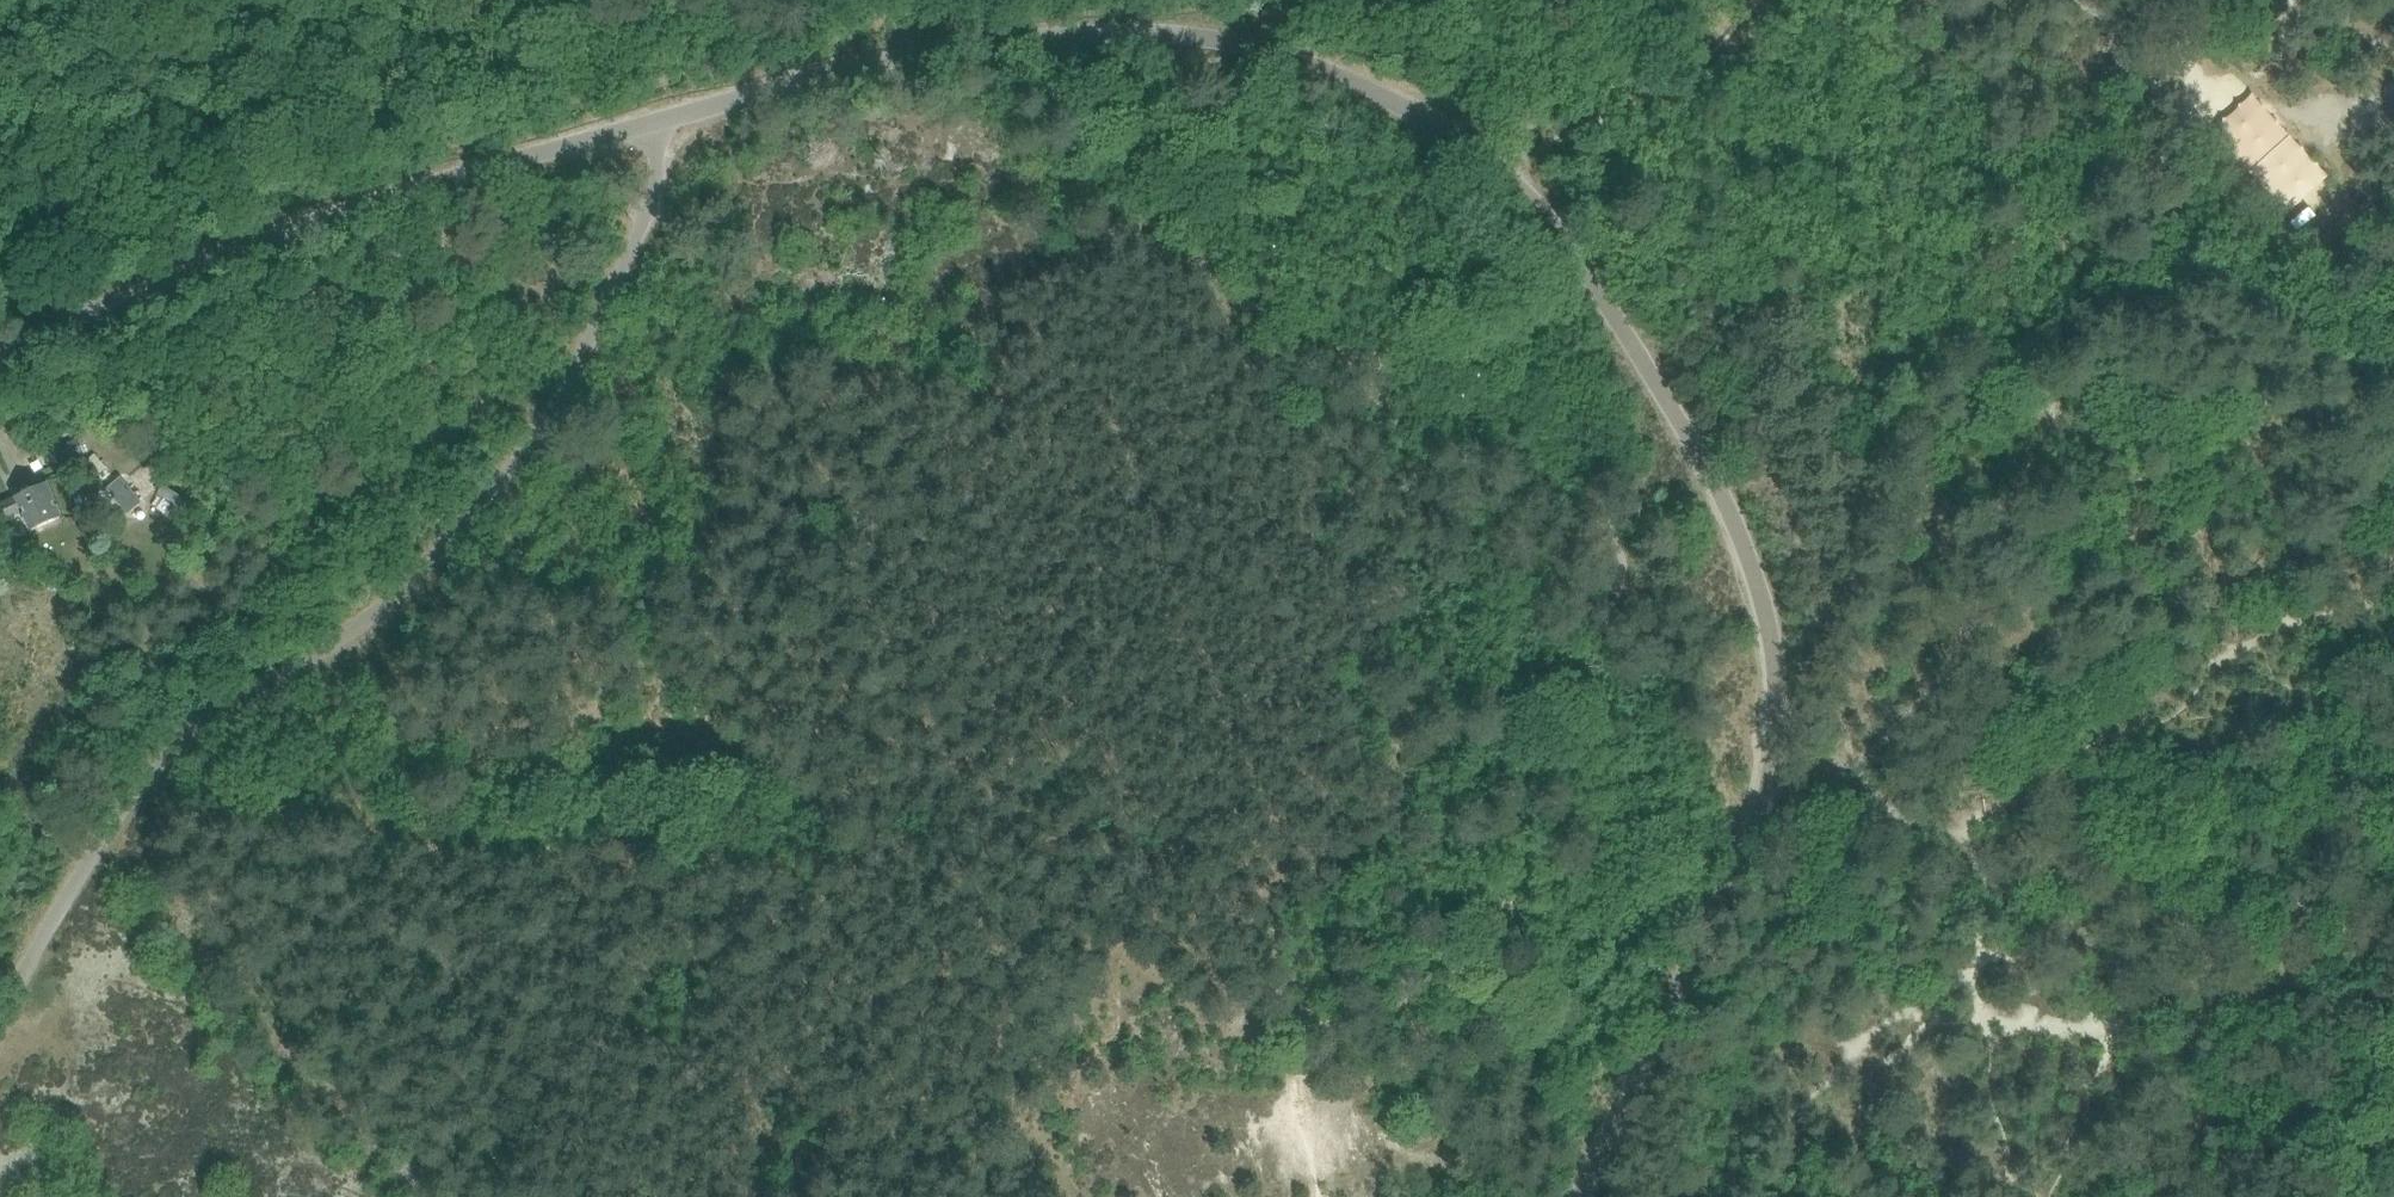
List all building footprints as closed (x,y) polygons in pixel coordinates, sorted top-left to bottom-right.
[(105,487),(128,515),(141,504),(119,476),(105,487)] [(23,511),(32,532),(61,519),(46,484),(1,505),(7,518),(23,511)]
